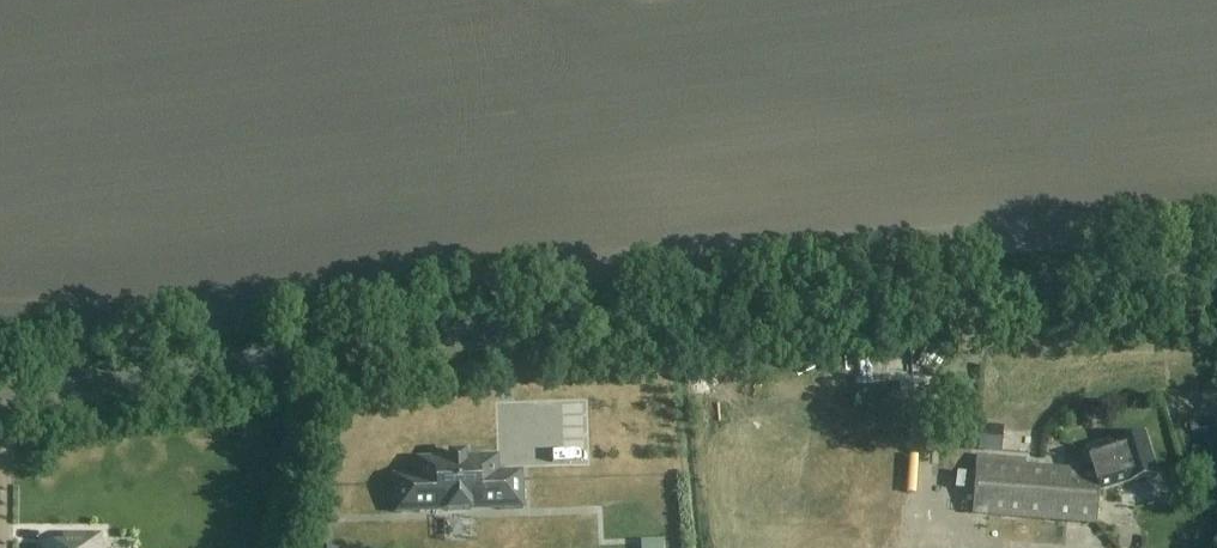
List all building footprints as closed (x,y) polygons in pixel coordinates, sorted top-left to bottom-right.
[(591,435),(592,408),(572,408),(571,434),(591,435)] [(978,449),(1002,450),(1003,430),(979,429),(978,449)] [(973,516),(977,516),(976,534),(985,534),(986,515),(1097,524),(1100,491),(1157,474),(1145,434),(1115,443),(1119,455),(1100,461),(1103,471),(978,461),(973,516)] [(593,449),(568,450),(569,467),(593,466),(593,449)] [(419,513),(419,503),(447,502),(448,511),(470,510),(470,501),(498,500),(499,510),(523,509),(521,472),(498,473),(498,475),(488,475),(488,458),(465,458),(465,454),(450,455),(450,459),(427,460),(428,478),(418,478),(418,476),(394,477),(395,513),(419,513)] [(104,534),(64,533),(64,543),(44,543),(44,547),(104,547),(104,534)]
